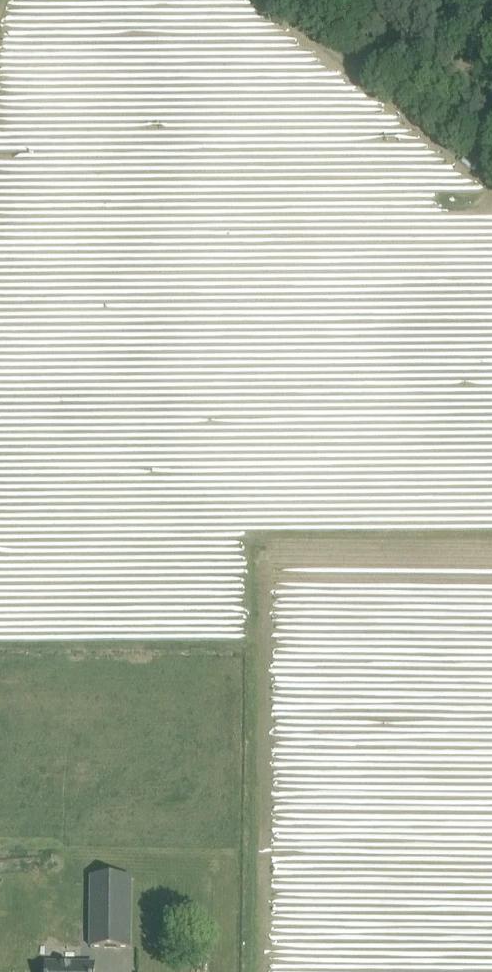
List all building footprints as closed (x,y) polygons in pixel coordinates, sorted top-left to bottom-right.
[(131,948),(132,878),(92,878),(91,948),(131,948)] [(95,965),(47,964),(47,971),(95,971),(95,965)]
